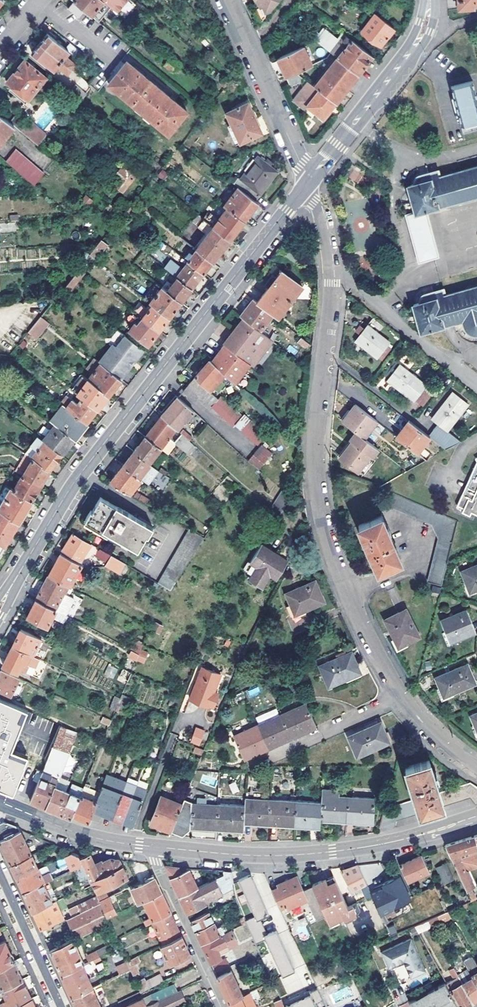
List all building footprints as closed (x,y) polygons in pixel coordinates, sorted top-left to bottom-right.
[(84,10),(90,16),(104,0),(75,0),(73,1),(84,10)] [(117,11),(127,0),(104,0),(117,11)] [(127,16),(135,4),(129,0),(128,0),(120,12),(127,16)] [(256,0),(260,8),(263,7),(267,15),(279,0),(256,0)] [(460,9),(474,8),(474,5),(476,5),(476,0),(459,0),(460,9)] [(73,1),(68,8),(79,17),(84,10),(73,1)] [(261,22),(267,15),(263,7),(260,8),(256,11),(261,22)] [(376,12),(362,30),(370,36),(368,39),(372,42),(374,39),(380,44),(394,27),(376,12)] [(330,50),(338,40),(326,30),(318,40),(330,50)] [(47,33),(39,43),(71,69),(75,73),(79,69),(65,57),(69,52),(47,33)] [(338,57),(358,73),(370,58),(373,54),(353,39),(352,39),(343,33),(338,40),(330,50),(330,51),(335,55),(338,57)] [(71,69),(39,43),(31,52),(54,70),(58,65),(67,74),(71,69)] [(311,64),(303,46),(278,57),(286,76),(296,71),(311,64)] [(82,64),(87,58),(77,49),(71,55),(82,64)] [(335,55),(313,85),(315,86),(338,57),(335,55)] [(173,71),(180,63),(171,57),(164,65),(173,71)] [(338,57),(315,86),(336,102),(336,101),(358,73),(338,57)] [(28,63),(24,60),(6,81),(11,85),(8,89),(24,102),(45,77),(33,67),(35,65),(29,61),(28,63)] [(187,111),(127,62),(110,84),(168,133),(187,111)] [(296,71),(286,76),(290,85),(305,78),(296,71)] [(476,127),(476,97),(471,80),(450,87),(462,131),(476,127)] [(75,84),(69,90),(80,99),(85,93),(75,84)] [(336,102),(315,86),(313,85),(302,99),(308,104),(307,105),(323,118),(336,102)] [(262,132),(248,102),(227,111),(241,141),(262,132)] [(13,124),(8,120),(0,113),(0,141),(13,124)] [(13,114),(8,120),(13,124),(20,130),(25,124),(13,114)] [(31,121),(21,132),(38,146),(47,135),(31,121)] [(15,148),(5,160),(34,183),(43,171),(15,148)] [(238,187),(256,201),(278,171),(270,165),(273,162),(268,158),(265,161),(258,156),(240,179),(239,178),(234,184),(238,187)] [(123,190),(139,170),(132,164),(127,170),(123,166),(116,175),(120,179),(116,184),(123,190)] [(357,183),(363,175),(354,168),(348,177),(357,183)] [(438,179),(437,172),(421,177),(419,178),(417,179),(416,180),(415,182),(415,184),(415,186),(407,188),(414,213),(406,216),(419,262),(438,257),(426,211),(476,197),(476,169),(438,179)] [(225,205),(228,208),(244,221),(258,203),(256,201),(238,187),(225,205)] [(126,212),(132,204),(127,200),(121,208),(126,212)] [(238,228),(244,221),(228,208),(215,224),(215,228),(230,239),(238,228)] [(207,234),(201,242),(196,249),(212,262),(216,257),(223,248),(230,239),(215,228),(197,214),(190,223),(196,228),(197,226),(207,234)] [(185,230),(180,237),(196,249),(201,242),(185,230)] [(103,239),(91,254),(96,259),(108,244),(103,239)] [(188,260),(189,261),(204,273),(212,262),(196,249),(188,260)] [(170,259),(164,268),(174,276),(181,267),(170,259)] [(90,265),(85,261),(80,268),(85,271),(90,265)] [(189,261),(177,276),(192,288),(204,273),(189,261)] [(33,271),(43,270),(43,262),(32,262),(33,271)] [(85,271),(80,268),(64,287),(70,291),(86,272),(85,271)] [(273,314),(278,318),(302,287),(281,271),(276,278),(271,275),(264,285),(268,288),(267,289),(257,302),(273,314)] [(163,286),(182,301),(192,288),(177,276),(176,277),(178,279),(174,285),(168,280),(163,286)] [(151,301),(154,303),(170,316),(182,301),(163,286),(151,301)] [(446,296),(444,290),(427,295),(425,296),(424,298),(423,299),(423,301),(423,303),(415,305),(422,332),(464,320),(466,327),(467,329),(468,331),(469,333),(471,334),(472,335),(474,335),(476,336),(476,288),(446,296)] [(0,341),(6,353),(8,354),(52,299),(33,301),(0,341)] [(244,319),(260,331),(273,314),(257,302),(253,299),(240,315),(244,319)] [(141,315),(160,329),(170,316),(154,303),(150,309),(145,306),(139,313),(141,315)] [(149,343),(160,329),(141,315),(130,329),(149,343)] [(36,336),(47,323),(41,318),(30,331),(36,336)] [(382,326),(372,318),(364,329),(359,325),(355,330),(360,334),(355,340),(377,357),(379,356),(383,360),(393,348),(388,344),(389,342),(377,332),(382,326)] [(272,341),(260,331),(244,319),(233,333),(224,344),(225,345),(250,364),(259,353),(261,355),(272,341)] [(144,349),(126,334),(117,346),(113,343),(110,347),(132,364),(144,349)] [(307,348),(311,344),(302,337),(298,341),(307,348)] [(225,374),(242,390),(253,377),(247,372),(252,365),(250,364),(225,345),(221,349),(212,361),(225,374)] [(132,364),(110,347),(100,360),(101,362),(101,363),(121,378),(132,364)] [(252,366),(261,355),(259,353),(250,364),(252,365),(252,366)] [(121,378),(101,363),(95,358),(93,360),(99,365),(88,378),(109,394),(121,378)] [(211,390),(225,374),(212,361),(210,359),(184,390),(195,399),(197,397),(212,409),(214,407),(235,426),(236,425),(258,445),(267,435),(245,415),(244,416),(222,396),(220,399),(211,390)] [(99,365),(93,360),(86,369),(92,374),(99,365)] [(424,405),(433,393),(425,387),(427,385),(400,364),(388,380),(415,401),(416,399),(424,405)] [(82,396),(98,408),(109,394),(88,378),(77,392),(82,396)] [(453,446),(461,442),(447,431),(468,404),(452,391),(432,418),(437,422),(432,429),(453,446)] [(61,401),(63,403),(87,422),(98,408),(82,396),(78,401),(73,398),(69,402),(63,398),(61,401)] [(182,425),(194,411),(178,396),(166,411),(182,425)] [(55,423),(74,438),(80,430),(87,422),(63,403),(50,420),(55,423)] [(358,433),(365,439),(378,423),(356,406),(344,422),(358,433)] [(155,424),(170,437),(176,429),(162,416),(155,424)] [(42,439),(55,423),(50,420),(38,436),(42,439)] [(409,420),(396,437),(417,453),(422,447),(430,437),(411,422),(409,420)] [(55,423),(42,439),(61,454),(74,438),(55,423)] [(196,447),(181,434),(175,442),(170,437),(155,424),(146,437),(160,449),(166,454),(175,444),(188,455),(196,447)] [(342,459),(360,472),(372,457),(373,459),(380,450),(365,439),(358,433),(352,442),(354,444),(342,459)] [(24,452),(32,457),(49,470),(61,454),(42,439),(38,436),(24,452)] [(160,449),(146,437),(135,451),(150,462),(160,449)] [(248,461),(258,470),(271,455),(261,446),(248,461)] [(422,447),(417,453),(426,460),(431,453),(422,447)] [(143,479),(145,481),(155,467),(150,462),(135,451),(125,465),(143,479)] [(24,452),(23,452),(13,470),(21,475),(32,457),(24,452)] [(49,470),(32,457),(21,475),(40,485),(49,470)] [(372,457),(360,472),(364,476),(376,461),(373,459),(372,457)] [(469,479),(472,480),(464,498),(461,496),(456,506),(464,509),(461,513),(468,517),(470,512),(476,515),(476,462),(469,479)] [(112,482),(132,494),(136,489),(143,479),(125,465),(112,482)] [(13,489),(31,500),(40,485),(21,475),(13,489)] [(472,480),(469,479),(465,481),(464,483),(462,486),(461,488),(461,491),(460,494),(461,496),(464,498),(472,480)] [(10,488),(0,505),(0,511),(18,522),(31,500),(13,489),(10,488)] [(140,492),(136,489),(132,494),(137,497),(140,492)] [(289,497),(282,490),(269,511),(277,517),(289,497)] [(141,491),(140,492),(137,497),(149,505),(153,498),(141,491)] [(457,523),(391,491),(386,504),(430,525),(438,540),(427,583),(441,587),(448,560),(457,523)] [(101,497),(86,518),(102,529),(101,531),(107,535),(109,533),(137,550),(146,536),(148,537),(153,529),(101,497)] [(18,522),(0,511),(0,553),(18,522)] [(399,560),(382,517),(359,527),(366,545),(364,546),(366,550),(368,554),(369,553),(376,570),(399,560)] [(84,521),(101,531),(102,529),(86,518),(84,521)] [(171,590),(205,538),(190,529),(157,582),(171,590)] [(81,560),(91,543),(74,532),(63,550),(81,560)] [(135,553),(137,550),(109,533),(107,535),(135,553)] [(255,567),(248,579),(261,587),(268,576),(275,580),(286,562),(260,545),(248,563),(255,567)] [(112,555),(100,548),(96,556),(107,562),(112,555)] [(71,587),(82,565),(62,553),(50,576),(70,586),(71,587)] [(120,573),(126,564),(112,555),(107,562),(106,564),(120,573)] [(255,567),(248,563),(241,575),(248,579),(255,567)] [(472,567),(462,572),(470,592),(476,589),(476,565),(472,567)] [(66,593),(70,586),(50,576),(37,599),(66,615),(75,598),(66,593)] [(324,600),(315,579),(285,592),(295,613),(324,600)] [(441,589),(433,587),(432,593),(439,595),(441,589)] [(65,624),(69,617),(66,615),(37,599),(27,617),(47,628),(53,618),(65,624)] [(419,634),(405,608),(385,619),(393,636),(390,637),(395,647),(419,634)] [(475,630),(467,610),(441,620),(449,640),(475,630)] [(13,646),(30,655),(43,661),(45,659),(35,653),(37,650),(39,651),(43,644),(50,647),(52,644),(21,629),(13,646)] [(26,664),(30,655),(13,646),(4,665),(18,672),(23,662),(26,664)] [(137,660),(139,654),(132,650),(129,655),(137,660)] [(360,672),(352,651),(320,665),(329,685),(360,672)] [(476,682),(468,664),(437,678),(445,696),(476,682)] [(113,679),(117,669),(108,665),(104,675),(113,679)] [(220,674),(201,667),(190,699),(208,706),(208,704),(214,706),(218,694),(213,692),(220,674)] [(132,673),(123,668),(117,681),(126,686),(132,673)] [(11,696),(15,688),(20,678),(1,670),(0,673),(0,691),(11,696)] [(247,691),(250,697),(260,693),(257,687),(247,691)] [(22,691),(15,688),(11,696),(18,699),(22,691)] [(116,710),(120,699),(114,697),(110,708),(116,710)] [(2,789),(14,794),(27,760),(10,754),(27,710),(0,699),(0,788),(2,789)] [(317,726),(307,704),(282,714),(293,737),(296,735),(317,726)] [(293,737),(282,714),(259,725),(269,747),(272,746),(293,737)] [(390,742),(381,722),(349,736),(357,755),(390,742)] [(77,731),(61,725),(53,745),(69,752),(77,731)] [(269,747),(259,725),(234,735),(245,758),(265,749),(269,747)] [(196,727),(191,740),(199,743),(205,730),(196,727)] [(82,795),(85,788),(73,784),(70,792),(55,785),(69,752),(53,745),(42,772),(38,781),(30,800),(43,806),(72,818),(74,815),(82,795)] [(192,751),(201,755),(203,749),(194,746),(192,751)] [(394,827),(395,820),(469,797),(475,803),(476,802),(476,786),(469,781),(439,791),(437,785),(440,784),(438,778),(435,778),(429,760),(405,767),(415,798),(385,808),(379,831),(394,827)] [(35,777),(34,780),(38,781),(42,772),(38,770),(35,777)] [(108,774),(106,781),(98,801),(95,811),(105,815),(118,778),(108,774)] [(128,782),(118,778),(105,815),(114,818),(128,782)] [(98,801),(106,781),(99,779),(93,792),(85,788),(82,795),(98,801)] [(128,782),(114,818),(121,821),(124,822),(138,785),(128,782)] [(232,794),(239,791),(235,782),(229,784),(232,794)] [(147,789),(138,785),(124,822),(133,826),(147,789)] [(258,794),(246,794),(245,804),(244,823),(271,825),(272,800),(257,799),(258,794)] [(98,801),(82,795),(74,815),(77,816),(91,821),(95,811),(98,801)] [(320,820),(346,821),(348,797),(322,795),(321,803),(320,820)] [(170,831),(181,804),(161,797),(151,822),(170,831)] [(375,798),(348,797),(346,821),(373,822),(375,798)] [(181,835),(191,827),(216,829),(218,803),(192,801),(192,800),(183,800),(181,804),(170,831),(181,835)] [(295,802),(272,800),(271,825),(294,826),(295,802)] [(294,826),(320,828),(320,820),(321,803),(295,802),(294,826)] [(218,803),(216,829),(244,831),(244,823),(245,804),(218,803)] [(12,865),(32,856),(20,828),(5,821),(0,824),(0,840),(7,856),(12,865)] [(473,836),(446,845),(467,890),(472,888),(476,886),(464,860),(467,859),(465,852),(476,848),(476,835),(473,836)] [(32,856),(34,861),(42,858),(39,852),(32,856)] [(72,853),(65,856),(72,871),(83,866),(80,860),(78,855),(72,853)] [(13,868),(17,878),(38,869),(34,861),(32,856),(12,865),(13,868)] [(121,861),(111,860),(103,864),(102,863),(94,866),(93,864),(90,856),(80,860),(83,866),(90,882),(92,881),(97,890),(98,890),(99,893),(115,886),(114,884),(128,877),(121,861)] [(407,883),(430,872),(423,856),(399,867),(407,883)] [(24,892),(43,884),(52,880),(45,865),(38,869),(17,878),(23,890),(24,892)] [(83,866),(72,871),(81,891),(92,885),(90,882),(83,866)] [(203,870),(189,870),(182,873),(179,868),(166,866),(180,896),(209,882),(203,870)] [(373,896),(360,866),(342,874),(350,892),(362,886),(367,898),(373,896)] [(439,869),(446,885),(453,882),(446,866),(439,869)] [(203,897),(222,889),(221,887),(233,881),(232,872),(227,871),(228,873),(209,882),(180,896),(187,911),(206,902),(203,897)] [(145,879),(147,882),(148,885),(143,887),(142,884),(133,889),(139,904),(144,902),(162,893),(153,875),(145,879)] [(270,914),(253,875),(240,880),(255,914),(245,919),(256,944),(266,939),(283,976),(295,970),(277,930),(268,935),(261,919),(270,914)] [(308,899),(317,919),(327,915),(313,885),(303,888),(297,875),(277,885),(278,887),(272,890),(272,891),(281,909),(287,906),(288,909),(308,899)] [(325,885),(337,879),(335,875),(323,880),(325,885)] [(411,898),(401,878),(380,887),(381,891),(373,894),(380,911),(411,898)] [(323,880),(313,885),(327,915),(332,927),(345,921),(344,919),(343,916),(356,910),(353,904),(349,906),(337,879),(325,885),(323,880)] [(203,897),(206,902),(234,889),(233,881),(221,887),(222,889),(203,897)] [(28,902),(33,912),(49,905),(52,904),(43,884),(24,892),(28,902)] [(162,893),(144,902),(151,917),(144,921),(146,925),(147,925),(171,913),(166,902),(162,893)] [(100,903),(101,904),(111,900),(108,895),(99,900),(100,903)] [(81,912),(100,903),(99,900),(97,897),(78,905),(80,910),(81,912)] [(111,900),(101,904),(107,919),(117,914),(111,900)] [(343,916),(344,919),(358,912),(360,907),(358,902),(353,904),(356,910),(343,916)] [(67,918),(76,940),(110,924),(107,919),(101,904),(100,903),(81,912),(67,918)] [(42,930),(63,920),(61,913),(54,916),(49,905),(33,912),(37,921),(42,930)] [(80,910),(78,905),(68,909),(71,915),(80,910)] [(463,912),(461,909),(460,906),(454,909),(456,915),(463,912)] [(217,928),(210,912),(191,921),(198,934),(202,943),(224,933),(221,926),(217,928)] [(441,923),(452,918),(448,912),(438,916),(441,923)] [(171,913),(147,925),(153,935),(158,933),(164,945),(182,936),(172,916),(171,913)] [(431,928),(441,923),(438,916),(427,921),(431,928)] [(291,926),(302,941),(312,934),(301,918),(291,926)] [(238,943),(232,930),(224,933),(202,943),(211,962),(221,958),(218,949),(220,947),(222,950),(238,943)] [(164,945),(162,946),(170,963),(178,960),(190,954),(182,936),(164,945)] [(381,953),(388,969),(403,963),(410,979),(426,973),(413,940),(381,953)] [(15,961),(6,941),(0,944),(0,968),(15,961)] [(62,974),(81,964),(84,963),(74,941),(51,951),(57,964),(62,974)] [(104,965),(124,956),(121,949),(120,946),(100,955),(92,959),(94,962),(101,959),(104,965)] [(87,956),(89,961),(92,959),(100,955),(99,952),(94,954),(94,952),(87,956)] [(190,954),(178,960),(180,964),(193,959),(190,954)] [(132,960),(127,962),(131,970),(133,975),(139,973),(136,965),(141,962),(138,957),(132,960)] [(467,968),(476,985),(476,962),(475,958),(469,960),(472,965),(467,968)] [(468,959),(463,961),(465,964),(467,968),(472,965),(469,960),(468,959)] [(216,972),(226,967),(223,960),(212,965),(216,972)] [(0,968),(0,990),(3,989),(23,979),(15,961),(0,968)] [(67,986),(72,997),(92,988),(81,964),(62,974),(67,986)] [(456,970),(473,1001),(475,1005),(476,1003),(476,985),(467,968),(465,964),(456,970)] [(446,982),(459,1006),(467,1006),(466,1005),(471,1002),(473,1001),(456,970),(455,968),(450,970),(454,977),(446,982)] [(131,970),(118,976),(120,981),(133,975),(131,970)] [(231,971),(218,977),(229,1002),(241,997),(246,994),(243,990),(241,991),(231,971)] [(155,985),(164,981),(161,974),(152,979),(155,985)] [(3,989),(11,1006),(13,1006),(32,998),(23,979),(3,989)] [(141,992),(149,988),(146,982),(145,979),(137,983),(141,992)] [(146,982),(149,988),(155,985),(152,979),(146,982)] [(445,982),(408,1002),(411,1006),(459,1006),(446,982),(445,982)] [(104,983),(92,988),(72,997),(75,1002),(77,1006),(102,1006),(95,992),(105,987),(104,983)] [(149,1004),(176,992),(173,985),(146,996),(147,1001),(149,1004)] [(283,1004),(284,1006),(326,1006),(317,988),(283,1004)] [(179,991),(176,992),(149,1004),(147,1006),(173,1006),(185,1001),(181,992),(180,993),(179,991)] [(106,997),(108,1001),(110,1006),(118,1002),(114,994),(106,997)] [(246,994),(241,997),(244,1004),(250,1001),(247,994),(246,994)] [(241,997),(229,1002),(232,1006),(256,1006),(253,1000),(250,1001),(244,1004),(241,997)] [(32,998),(13,1006),(36,1006),(32,998)] [(147,1006),(149,1004),(147,1001),(145,1001),(143,998),(124,1006),(144,1006),(147,1006)]
